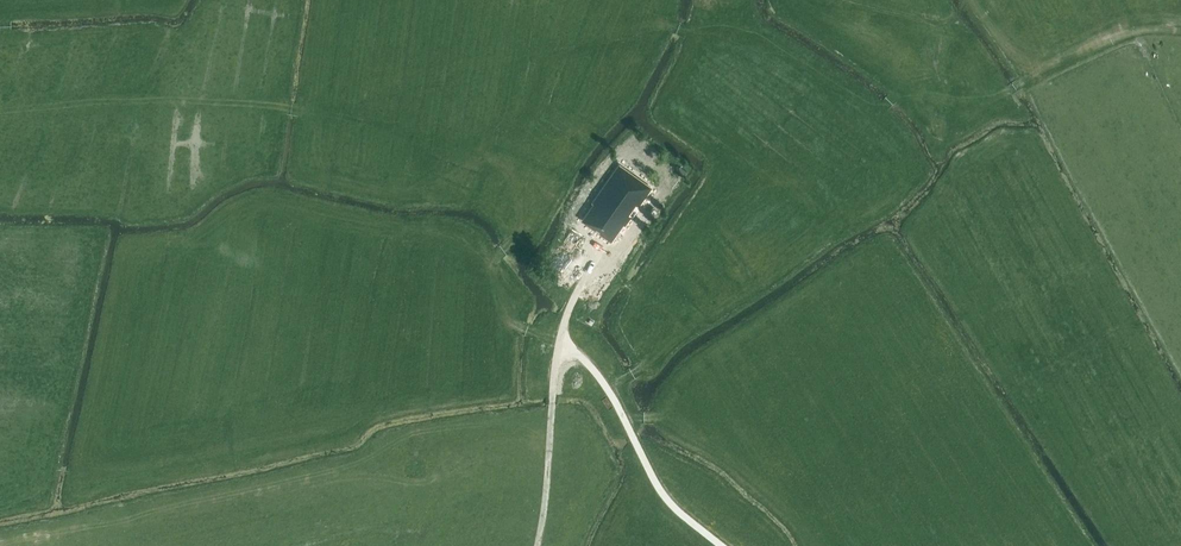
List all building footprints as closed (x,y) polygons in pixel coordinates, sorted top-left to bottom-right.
[(593,203),(582,220),(593,228),(594,229),(596,227),(600,230),(599,232),(600,233),(611,241),(623,224),(625,225),(632,216),(633,216),(638,209),(639,207),(638,206),(652,187),(638,178),(637,179),(630,174),(631,173),(622,166),(619,165),(618,164),(591,202),(593,203)]
